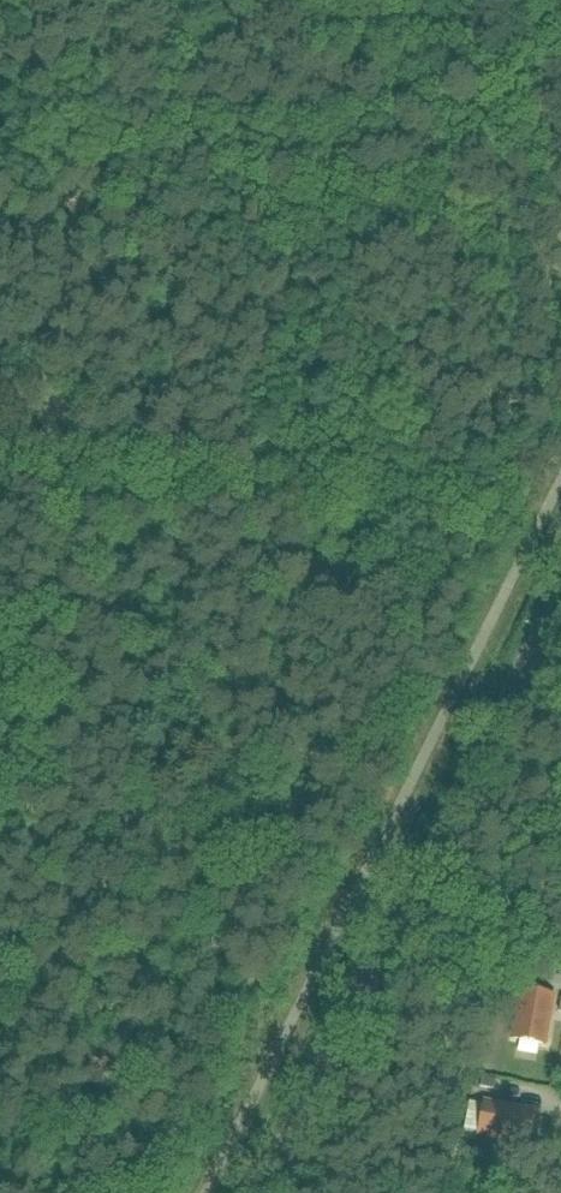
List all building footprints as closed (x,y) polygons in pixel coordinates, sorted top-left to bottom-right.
[(521,990),(513,1037),(544,1043),(553,996),(521,990)] [(496,1079),(482,1076),(480,1085),(494,1088),(496,1079)] [(531,1110),(484,1101),(478,1132),(525,1141),(531,1110)]
